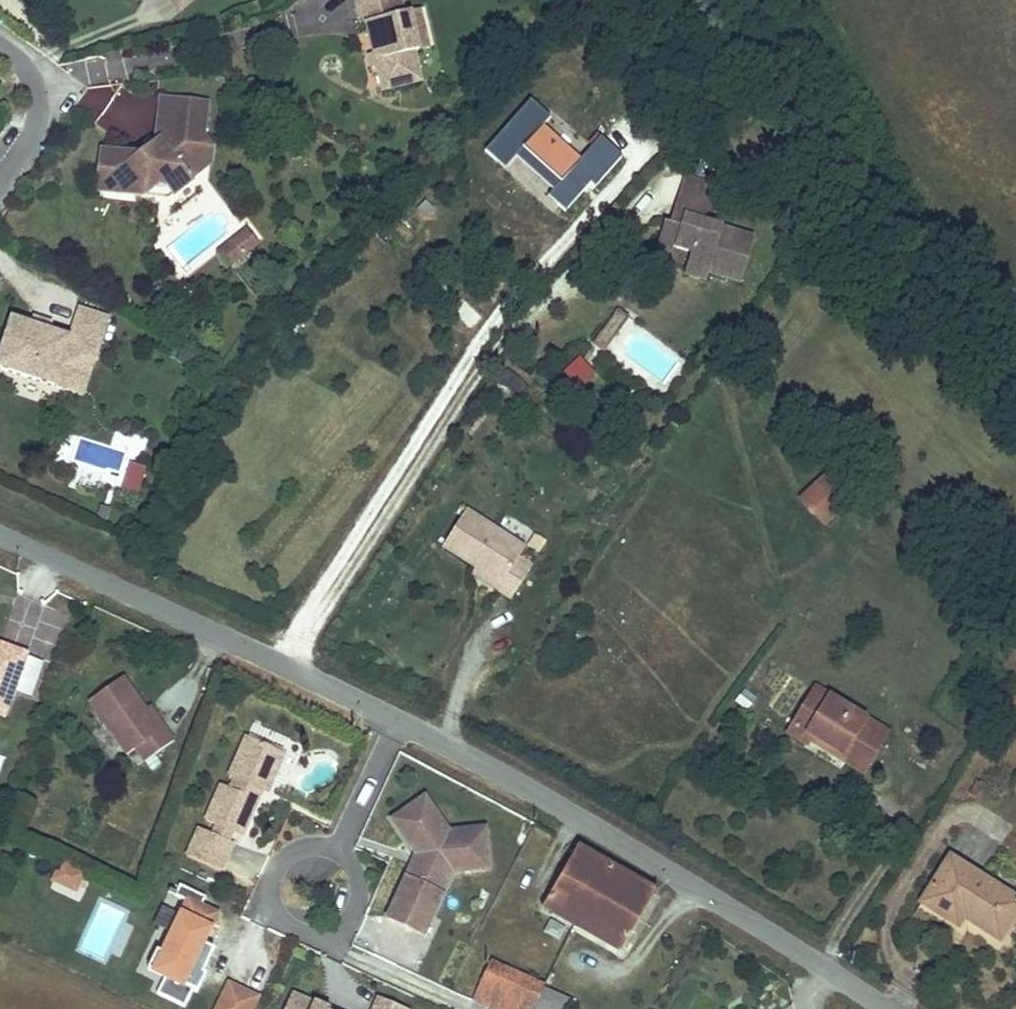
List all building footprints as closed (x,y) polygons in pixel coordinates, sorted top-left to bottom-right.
[(178,11),(192,0),(171,0),(178,11)] [(362,25),(368,24),(375,55),(383,59),(378,66),(384,90),(421,81),(414,52),(419,51),(409,12),(404,14),(400,0),(356,0),(362,25)] [(419,10),(409,12),(419,51),(429,48),(419,10)] [(375,55),(370,56),(373,68),(378,66),(383,59),(375,55)] [(531,99),(486,148),(507,167),(517,155),(554,188),(548,194),(567,211),(592,183),(596,186),(623,156),(600,135),(578,159),(542,126),(551,117),(531,99)] [(189,103),(160,100),(158,115),(187,117),(189,103)] [(110,173),(108,195),(142,197),(157,185),(165,186),(172,196),(191,183),(183,172),(196,164),(212,165),(213,148),(203,147),(207,105),(189,103),(187,117),(158,115),(156,140),(158,144),(138,155),(129,154),(98,151),(97,171),(110,173)] [(156,140),(129,154),(138,155),(158,144),(156,140)] [(191,183),(212,165),(196,164),(183,172),(191,183)] [(683,174),(678,190),(708,199),(713,183),(683,174)] [(157,185),(142,197),(166,199),(172,196),(165,186),(157,185)] [(708,199),(678,190),(672,212),(681,215),(678,224),(669,222),(662,220),(653,249),(671,254),(674,245),(689,250),(687,257),(708,264),(706,270),(739,280),(753,235),(702,220),(708,199)] [(681,215),(672,212),(669,222),(678,224),(681,215)] [(259,240),(248,226),(219,249),(230,263),(259,240)] [(708,264),(687,257),(683,272),(704,278),(706,270),(708,264)] [(615,309),(601,328),(613,336),(626,318),(615,309)] [(0,355),(0,371),(71,394),(84,353),(97,357),(110,320),(79,310),(69,339),(49,333),(31,327),(11,320),(0,355)] [(34,319),(31,327),(49,333),(52,325),(34,319)] [(601,328),(589,344),(600,352),(613,336),(601,328)] [(97,357),(84,353),(71,394),(84,398),(97,357)] [(826,479),(814,490),(802,501),(824,524),(847,502),(826,479)] [(522,549),(463,512),(440,548),(473,570),(497,585),(493,591),(508,601),(528,569),(515,560),(522,549)] [(497,585),(473,570),(469,576),(493,591),(497,585)] [(10,699),(23,664),(27,653),(0,644),(0,695),(10,699)] [(174,741),(169,734),(164,726),(160,730),(146,709),(124,678),(90,701),(128,754),(136,749),(145,761),(174,741)] [(812,734),(831,746),(850,758),(848,762),(862,771),(885,734),(816,691),(790,734),(806,744),(809,738),(812,734)] [(0,695),(0,716),(3,717),(7,708),(10,699),(0,695)] [(160,730),(164,726),(150,706),(146,709),(160,730)] [(812,734),(809,738),(848,762),(850,758),(831,746),(812,734)] [(284,752),(247,736),(229,776),(235,778),(231,789),(222,785),(207,820),(211,822),(207,832),(201,829),(189,858),(222,872),(233,844),(228,842),(233,831),(242,835),(257,800),(252,798),(256,787),(262,790),(267,792),(284,752)] [(262,790),(256,787),(252,798),(257,800),(262,790)] [(417,853),(388,916),(424,933),(453,871),(459,856),(473,855),(470,829),(449,831),(425,795),(393,818),(417,853)] [(485,827),(470,829),(473,855),(459,856),(453,871),(489,867),(485,827)] [(546,902),(544,901),(542,905),(622,950),(655,892),(627,876),(576,846),(574,850),(575,851),(546,902)] [(981,928),(999,940),(1015,912),(1015,898),(949,856),(920,902),(957,925),(962,917),(981,928)] [(58,860),(50,879),(76,891),(85,872),(58,860)] [(203,973),(208,962),(202,960),(208,947),(202,944),(216,915),(201,908),(205,898),(180,886),(175,897),(187,902),(181,916),(172,934),(162,954),(156,951),(147,969),(164,978),(156,994),(184,1008),(192,991),(197,993),(206,975),(203,973)] [(172,934),(181,916),(162,907),(153,925),(172,934)] [(214,950),(208,947),(202,960),(208,962),(214,950)] [(495,1008),(570,1008),(574,1000),(490,961),(473,998),(495,1008)] [(256,998),(229,986),(218,1008),(251,1008),(256,998)] [(285,1008),(327,1008),(292,994),(285,1008)] [(379,998),(374,1008),(405,1008),(379,998)]
